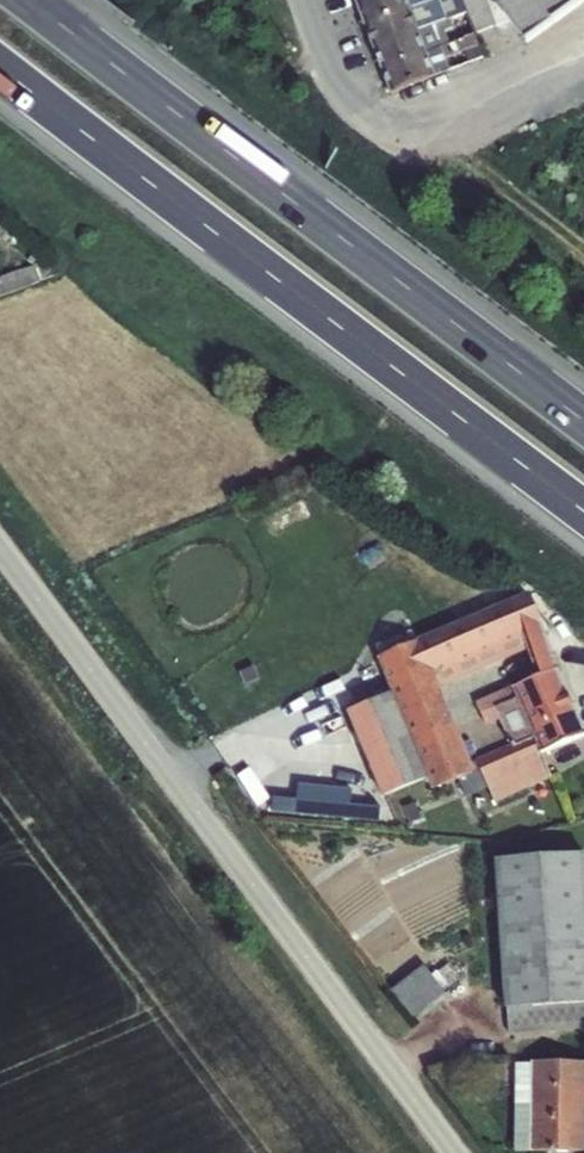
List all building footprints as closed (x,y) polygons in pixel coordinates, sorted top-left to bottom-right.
[(357,6),(365,27),(436,0),(371,0),(357,6)] [(373,49),(458,16),(467,13),(462,0),(436,0),(365,27),(373,49)] [(467,13),(470,22),(475,34),(495,27),(485,0),(462,0),(467,13)] [(527,43),(583,2),(583,0),(496,0),(527,43)] [(467,13),(458,16),(462,25),(470,22),(467,13)] [(381,71),(442,48),(437,35),(462,25),(458,16),(373,49),(381,71)] [(470,22),(462,25),(467,38),(475,35),(475,34),(470,22)] [(442,48),(381,71),(389,94),(448,71),(444,59),(465,50),(470,63),(484,58),(475,35),(467,38),(442,48)] [(380,658),(395,693),(431,778),(435,789),(458,780),(465,797),(488,787),(494,802),(551,777),(541,754),(583,736),(583,732),(557,669),(477,704),(486,725),(499,719),(512,747),(469,766),(466,759),(484,751),(471,721),(453,729),(436,687),(507,656),(512,668),(550,652),(540,623),(527,594),(380,658)] [(384,797),(431,778),(395,693),(349,713),(384,797)] [(583,1028),(583,854),(497,860),(508,1034),(583,1028)] [(425,968),(392,992),(413,1019),(445,994),(425,968)] [(534,1062),(533,1086),(517,1086),(517,1152),(583,1152),(583,1063),(534,1062)] [(533,1086),(534,1062),(517,1062),(517,1086),(533,1086)]
